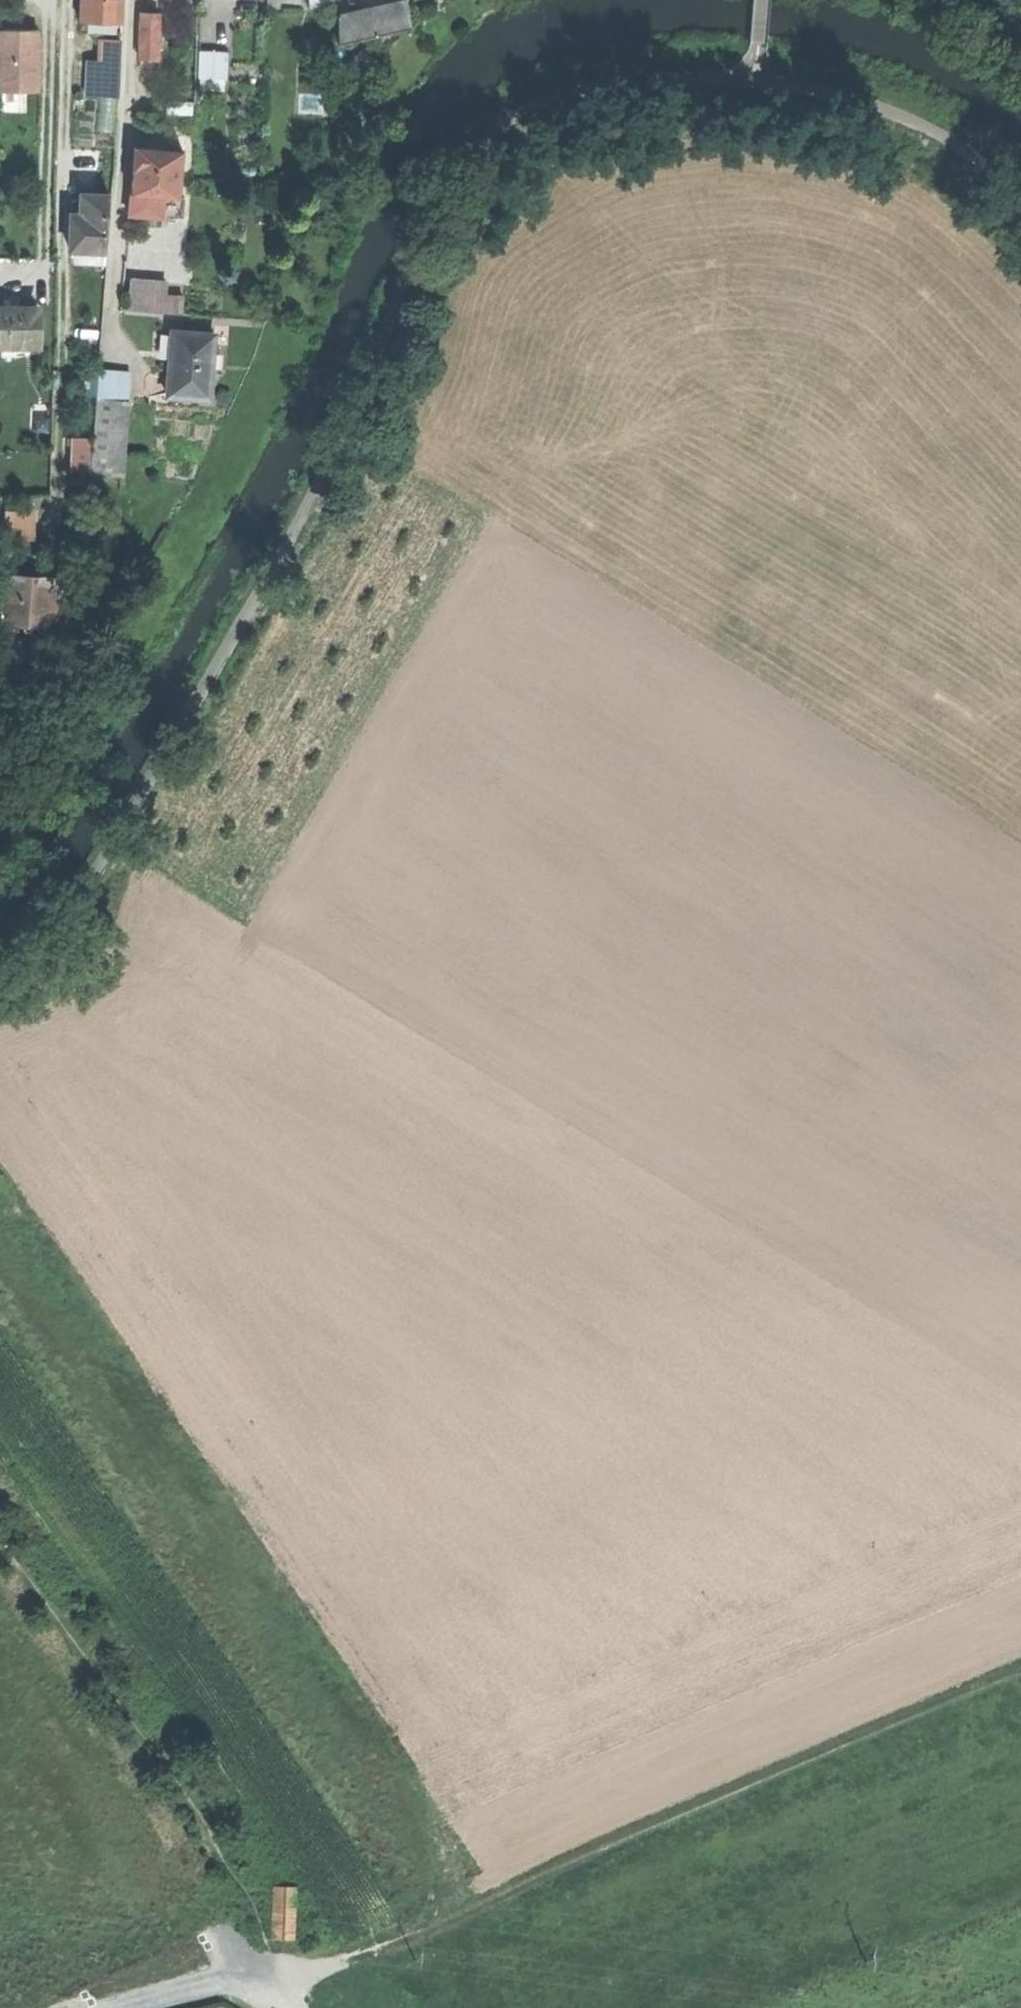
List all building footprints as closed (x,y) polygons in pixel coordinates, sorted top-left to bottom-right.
[(82,22),(105,23),(122,24),(123,0),(83,0),(82,22)] [(413,29),(408,2),(340,17),(340,46),(413,29)] [(161,14),(143,14),(142,61),(159,61),(161,14)] [(121,41),(122,24),(105,23),(104,40),(121,41)] [(38,30),(0,30),(1,91),(38,90),(38,59),(38,30)] [(119,96),(121,41),(104,40),(103,62),(89,61),(87,95),(119,96)] [(198,50),(197,72),(220,73),(221,50),(198,50)] [(168,115),(194,116),(194,103),(168,103),(168,115)] [(149,143),(148,150),(167,152),(167,145),(149,143)] [(133,195),(180,198),(184,153),(167,152),(148,150),(136,149),(134,172),(133,195)] [(77,249),(107,251),(108,231),(110,197),(83,195),(82,216),(73,216),(71,249),(77,249)] [(179,220),(180,198),(133,195),(131,217),(179,220)] [(106,259),(107,251),(77,249),(76,257),(106,259)] [(132,280),(129,310),(165,313),(166,296),(167,283),(132,280)] [(184,298),(166,296),(165,313),(183,314),(184,298)] [(20,308),(1,308),(1,345),(3,345),(3,356),(26,357),(26,345),(38,345),(39,308),(20,308)] [(81,348),(95,349),(96,323),(83,323),(81,348)] [(171,361),(168,398),(210,400),(215,335),(175,332),(174,349),(174,361),(171,361)] [(99,370),(97,401),(112,402),(114,371),(99,370)] [(131,373),(114,371),(112,402),(128,403),(131,373)] [(91,474),(123,477),(128,403),(112,402),(97,401),(91,474)] [(8,542),(27,542),(27,512),(8,512),(8,542)] [(37,576),(9,574),(7,613),(20,614),(20,620),(47,621),(47,614),(62,615),(65,578),(37,576)] [(276,1938),(297,1938),(298,1887),(277,1886),(276,1938)]
